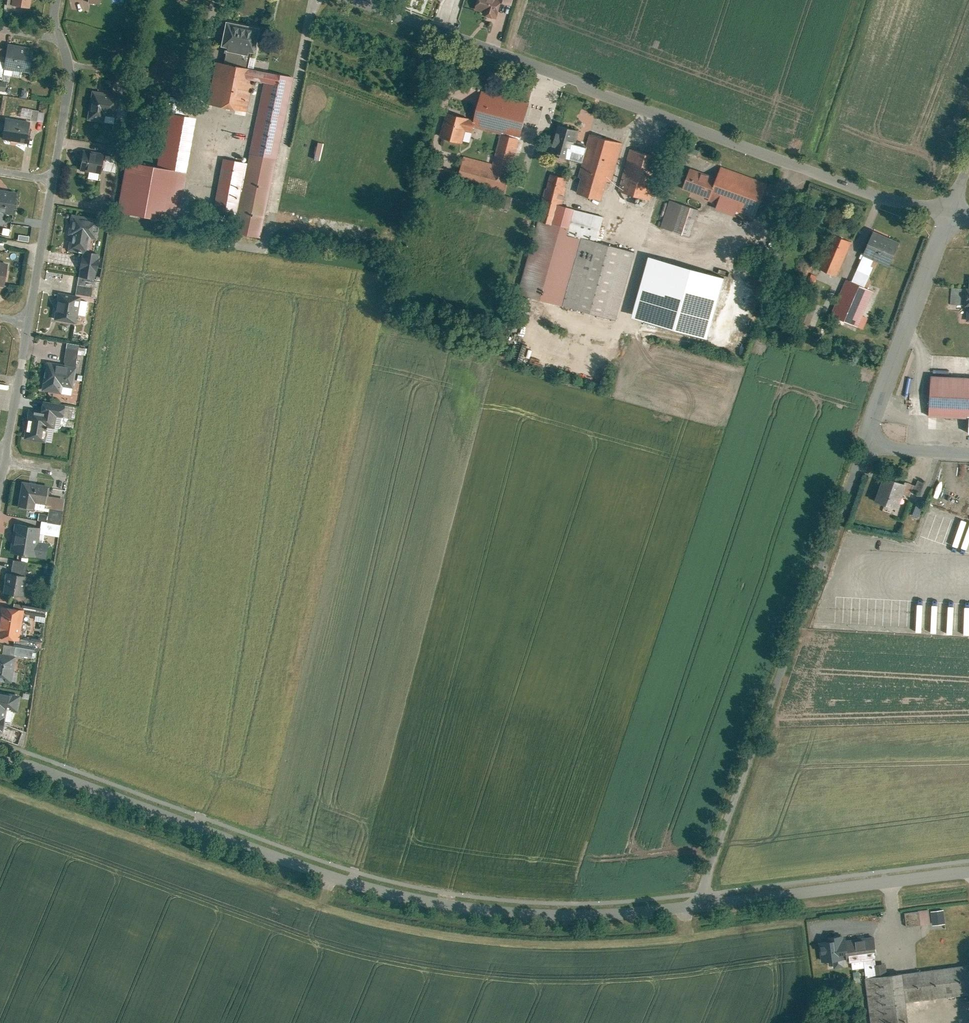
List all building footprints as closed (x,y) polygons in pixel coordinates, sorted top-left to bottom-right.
[(28,10),(30,0),(12,0),(11,8),(28,10)] [(476,11),(486,13),(484,18),(497,21),(501,7),(512,10),(514,0),(479,0),(476,11)] [(257,32),(224,25),(219,50),(225,51),(222,66),(244,71),(247,56),(252,57),(257,32)] [(33,51),(7,46),(6,51),(4,64),(3,71),(29,75),(33,51)] [(275,161),(292,81),(216,65),(207,109),(245,116),(252,83),(263,86),(249,155),(275,161)] [(528,102),(481,90),(471,125),(519,137),(528,102)] [(91,92),(86,122),(102,125),(104,117),(115,120),(119,98),(91,92)] [(191,111),(192,100),(172,97),(171,108),(191,111)] [(30,122),(37,123),(38,114),(38,112),(32,111),(30,122)] [(440,136),(461,141),(464,129),(470,131),(473,118),(446,111),(440,136)] [(156,171),(184,175),(194,122),(166,117),(156,171)] [(4,124),(1,141),(25,145),(28,128),(4,124)] [(558,124),(550,152),(581,161),(586,145),(575,141),(578,130),(558,124)] [(501,134),(493,163),(463,156),(459,171),(456,183),(504,195),(519,138),(501,134)] [(606,180),(612,182),(622,142),(589,134),(579,175),(581,176),(577,191),(601,197),(606,180)] [(619,190),(650,198),(661,158),(629,150),(619,190)] [(103,157),(82,154),(79,173),(100,176),(103,157)] [(275,161),(249,155),(232,235),(259,240),(275,161)] [(117,159),(105,157),(103,172),(115,173),(117,159)] [(222,161),(213,206),(235,211),(244,166),(222,161)] [(767,182),(722,165),(717,177),(710,197),(709,200),(755,216),(767,182)] [(126,166),(117,216),(176,226),(184,175),(126,166)] [(683,187),(710,197),(717,177),(690,167),(683,187)] [(550,173),(537,219),(568,227),(573,208),(574,207),(561,203),(567,178),(550,173)] [(15,195),(0,192),(0,227),(1,227),(3,216),(11,217),(15,195)] [(661,226),(689,235),(697,208),(669,200),(661,226)] [(568,227),(567,233),(580,237),(596,241),(603,216),(573,208),(568,227)] [(100,221),(71,216),(67,237),(69,237),(67,252),(87,256),(90,241),(96,242),(100,221)] [(528,295),(561,304),(580,237),(567,233),(568,227),(537,219),(521,278),(532,281),(528,295)] [(898,239),(874,229),(864,252),(888,263),(898,239)] [(818,266),(837,275),(851,241),(832,233),(818,266)] [(561,304),(616,319),(634,251),(596,241),(580,237),(561,304)] [(724,274),(647,253),(631,314),(707,335),(724,274)] [(863,253),(851,281),(864,286),(873,266),(870,264),(873,257),(863,253)] [(82,255),(76,287),(91,290),(97,258),(82,255)] [(846,279),(831,314),(863,328),(875,300),(869,298),(872,290),(864,286),(851,281),(846,279)] [(91,290),(76,287),(74,296),(90,298),(91,290)] [(951,303),(964,304),(965,289),(952,288),(951,303)] [(53,321),(76,325),(80,298),(58,295),(53,321)] [(63,367),(75,369),(77,352),(66,350),(63,367)] [(46,364),(41,393),(60,396),(61,389),(72,390),(76,369),(75,369),(63,367),(46,364)] [(928,374),(926,414),(964,416),(968,416),(968,376),(928,374)] [(41,404),(40,413),(28,411),(23,440),(43,444),(45,430),(53,431),(55,418),(62,420),(63,408),(41,404)] [(904,485),(881,477),(872,501),(896,509),(904,485)] [(45,507),(48,488),(21,484),(17,509),(33,511),(34,505),(45,507)] [(914,514),(920,516),(924,507),(918,505),(914,514)] [(14,525),(9,554),(35,559),(40,530),(14,525)] [(6,574),(2,595),(22,599),(26,578),(6,574)] [(0,610),(0,642),(18,645),(24,612),(0,608),(0,610)] [(11,685),(15,658),(0,656),(0,683),(11,685)] [(19,697),(0,694),(0,737),(1,737),(5,713),(16,715),(19,697)] [(941,908),(929,910),(931,923),(943,922),(941,908)] [(916,910),(917,924),(928,922),(926,909),(916,910)] [(916,910),(901,912),(903,925),(917,924),(916,910)] [(871,937),(842,940),(845,960),(849,960),(873,957),(871,937)] [(873,957),(849,960),(850,966),(861,965),(874,963),(873,957)] [(863,977),(884,974),(883,962),(874,963),(861,965),(863,977)] [(901,1002),(968,994),(968,964),(897,973),(901,1002)] [(863,977),(868,1022),(903,1022),(901,1002),(897,973),(884,974),(863,977)]
